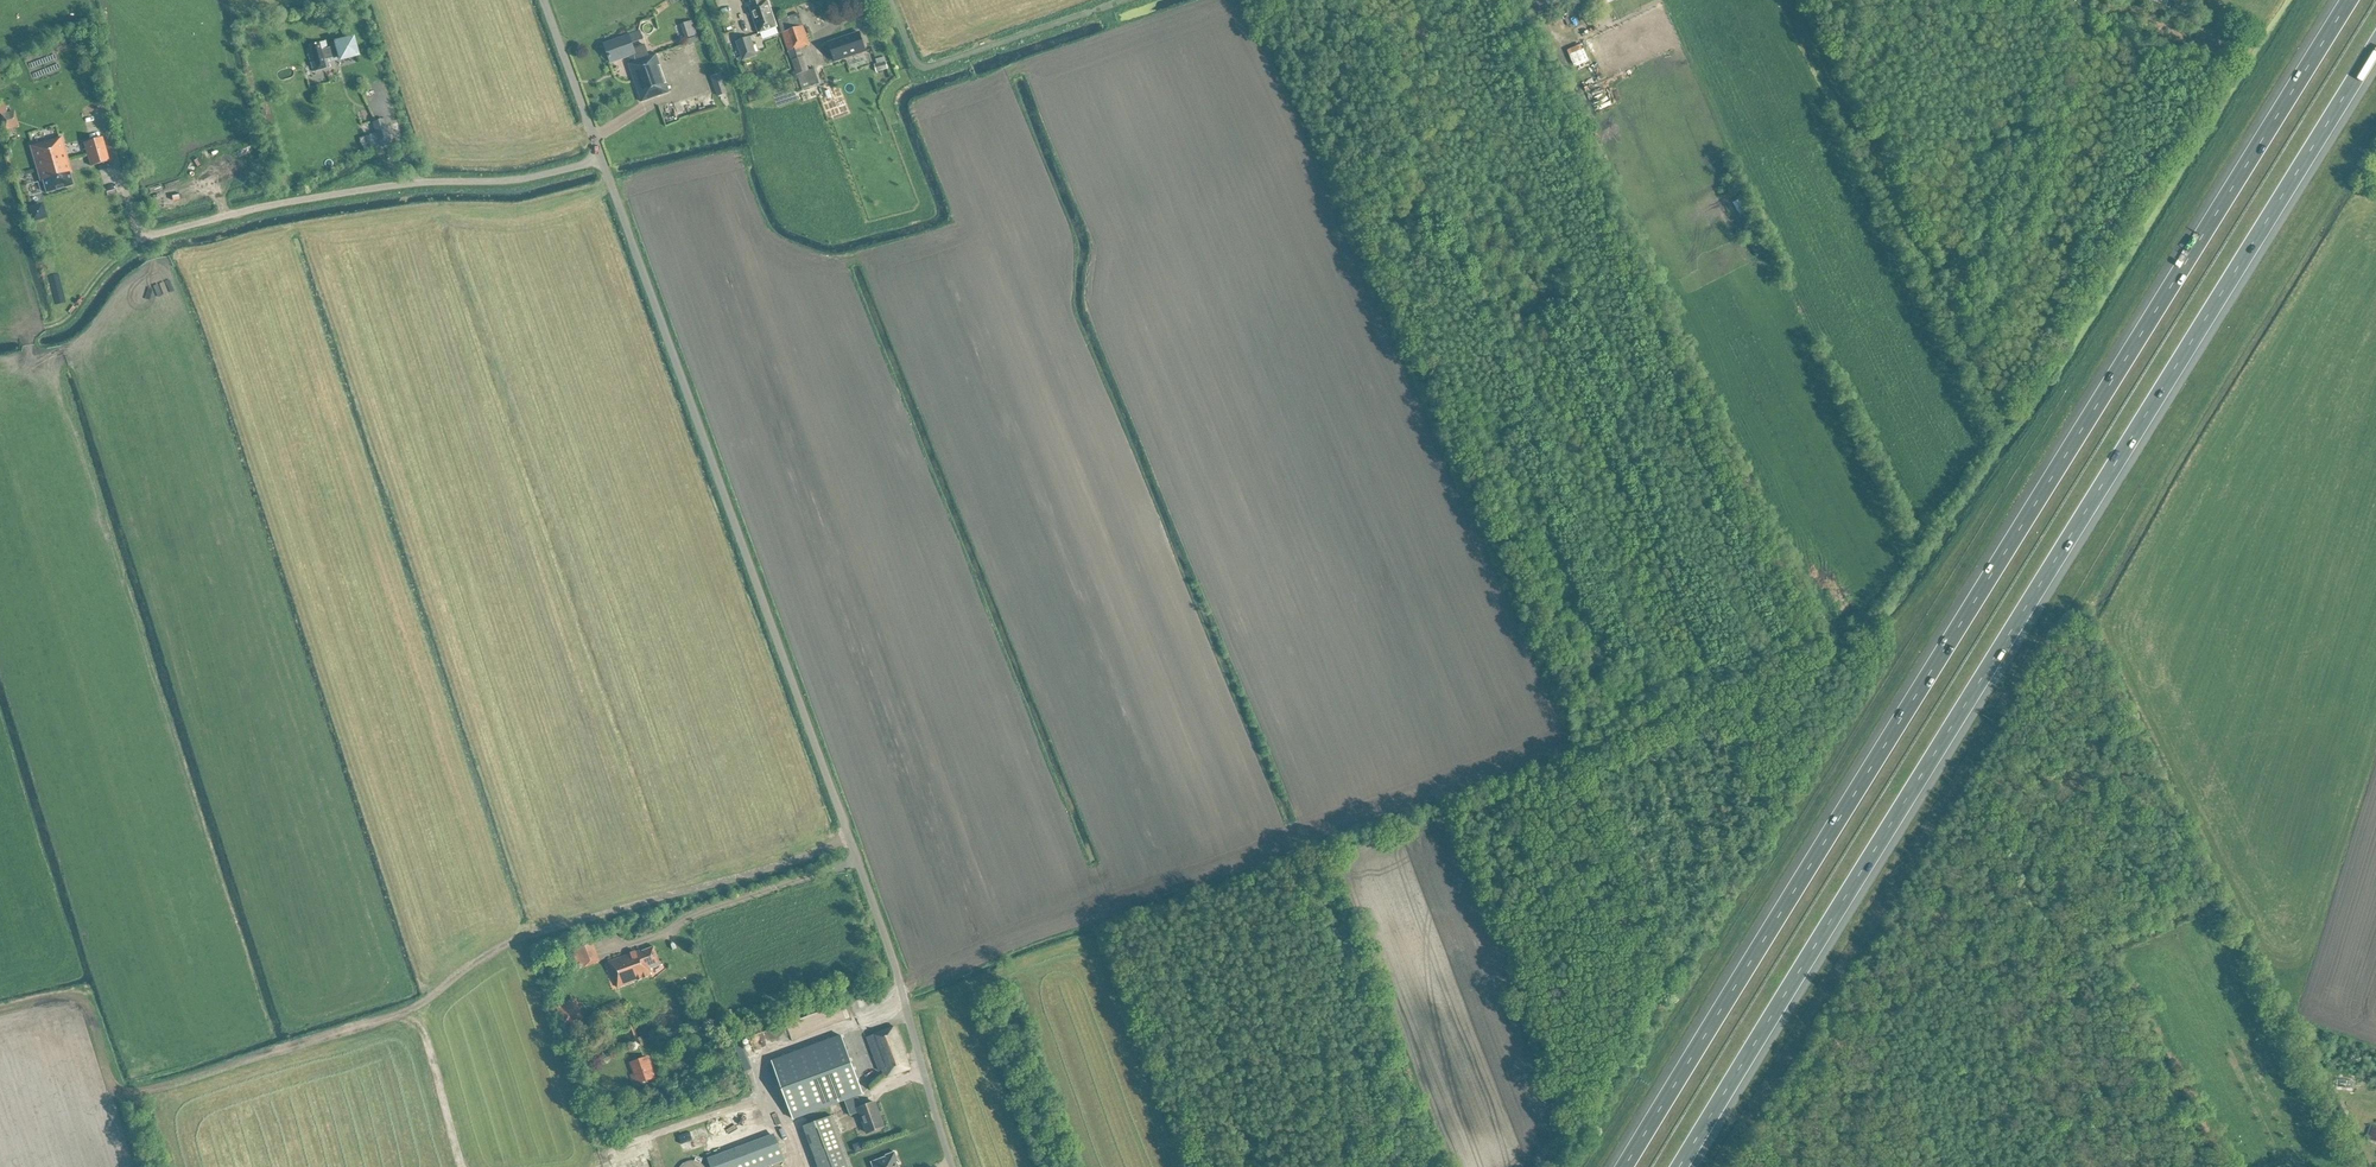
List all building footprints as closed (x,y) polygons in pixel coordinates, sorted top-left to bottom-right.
[(777,28),(768,2),(762,3),(761,1),(752,4),(753,7),(750,8),(759,34),(777,28)] [(802,57),(800,48),(811,45),(805,26),(803,27),(799,14),(777,22),(781,34),(787,53),(788,52),(802,91),(819,84),(814,69),(809,71),(804,57),(802,57)] [(688,43),(700,39),(693,20),(682,23),(688,43)] [(1575,29),(1560,34),(1565,49),(1580,45),(1575,29)] [(652,55),(649,56),(645,44),(634,49),(632,46),(645,41),(642,32),(629,37),(629,36),(605,45),(611,63),(628,57),(630,63),(628,64),(641,100),(651,96),(651,98),(670,91),(661,68),(657,69),(652,55)] [(828,43),(835,62),(866,51),(859,33),(828,43)] [(756,57),(749,38),(735,42),(741,61),(756,57)] [(318,43),(309,46),(310,49),(307,50),(310,60),(313,72),(329,67),(327,61),(336,58),(337,63),(357,57),(352,39),(332,44),(332,47),(326,49),(324,42),(318,43)] [(886,62),(875,65),(877,72),(888,70),(886,62)] [(718,96),(727,93),(720,74),(711,78),(718,96)] [(263,84),(261,78),(253,80),(255,86),(263,84)] [(759,81),(746,85),(750,97),(763,92),(759,81)] [(382,121),(372,124),(377,141),(387,138),(382,121)] [(68,160),(61,137),(30,146),(37,170),(68,160)] [(105,149),(102,138),(84,143),(87,155),(105,149)] [(109,161),(105,149),(87,155),(90,166),(109,161)] [(71,172),(68,160),(37,170),(40,181),(42,180),(46,193),(73,185),(69,172),(71,172)] [(45,215),(40,200),(27,204),(31,219),(45,215)] [(1733,203),(1740,216),(1742,215),(1746,213),(1739,200),(1733,203)] [(1750,240),(1761,234),(1750,212),(1742,215),(1740,216),(1739,217),(1750,240)] [(592,940),(576,946),(585,968),(600,962),(592,940)] [(649,966),(659,962),(654,947),(641,952),(640,950),(609,961),(618,987),(652,974),(649,966)] [(578,998),(557,1003),(562,1024),(583,1019),(578,998)] [(618,1001),(602,1007),(607,1021),(624,1014),(618,1001)] [(895,1027),(867,1037),(880,1071),(883,1070),(886,1078),(910,1069),(895,1027)] [(884,1127),(875,1103),(862,1107),(857,1094),(861,1093),(841,1038),(774,1062),(795,1118),(844,1099),(850,1116),(860,1112),(867,1133),(884,1127)] [(743,1041),(735,1043),(743,1071),(751,1068),(743,1041)] [(656,1078),(648,1056),(630,1063),(634,1074),(630,1075),(634,1086),(656,1078)] [(833,1116),(804,1127),(819,1166),(852,1166),(833,1116)] [(2369,1125),(2365,1138),(2368,1139),(2368,1140),(2375,1142),(2375,1127),(2369,1125)] [(785,1159),(776,1137),(710,1163),(712,1166),(766,1166),(785,1159)] [(862,1142),(853,1145),(857,1151),(865,1148),(862,1142)] [(895,1152),(886,1156),(886,1157),(872,1162),(874,1166),(899,1166),(897,1162),(898,1161),(895,1152)]
